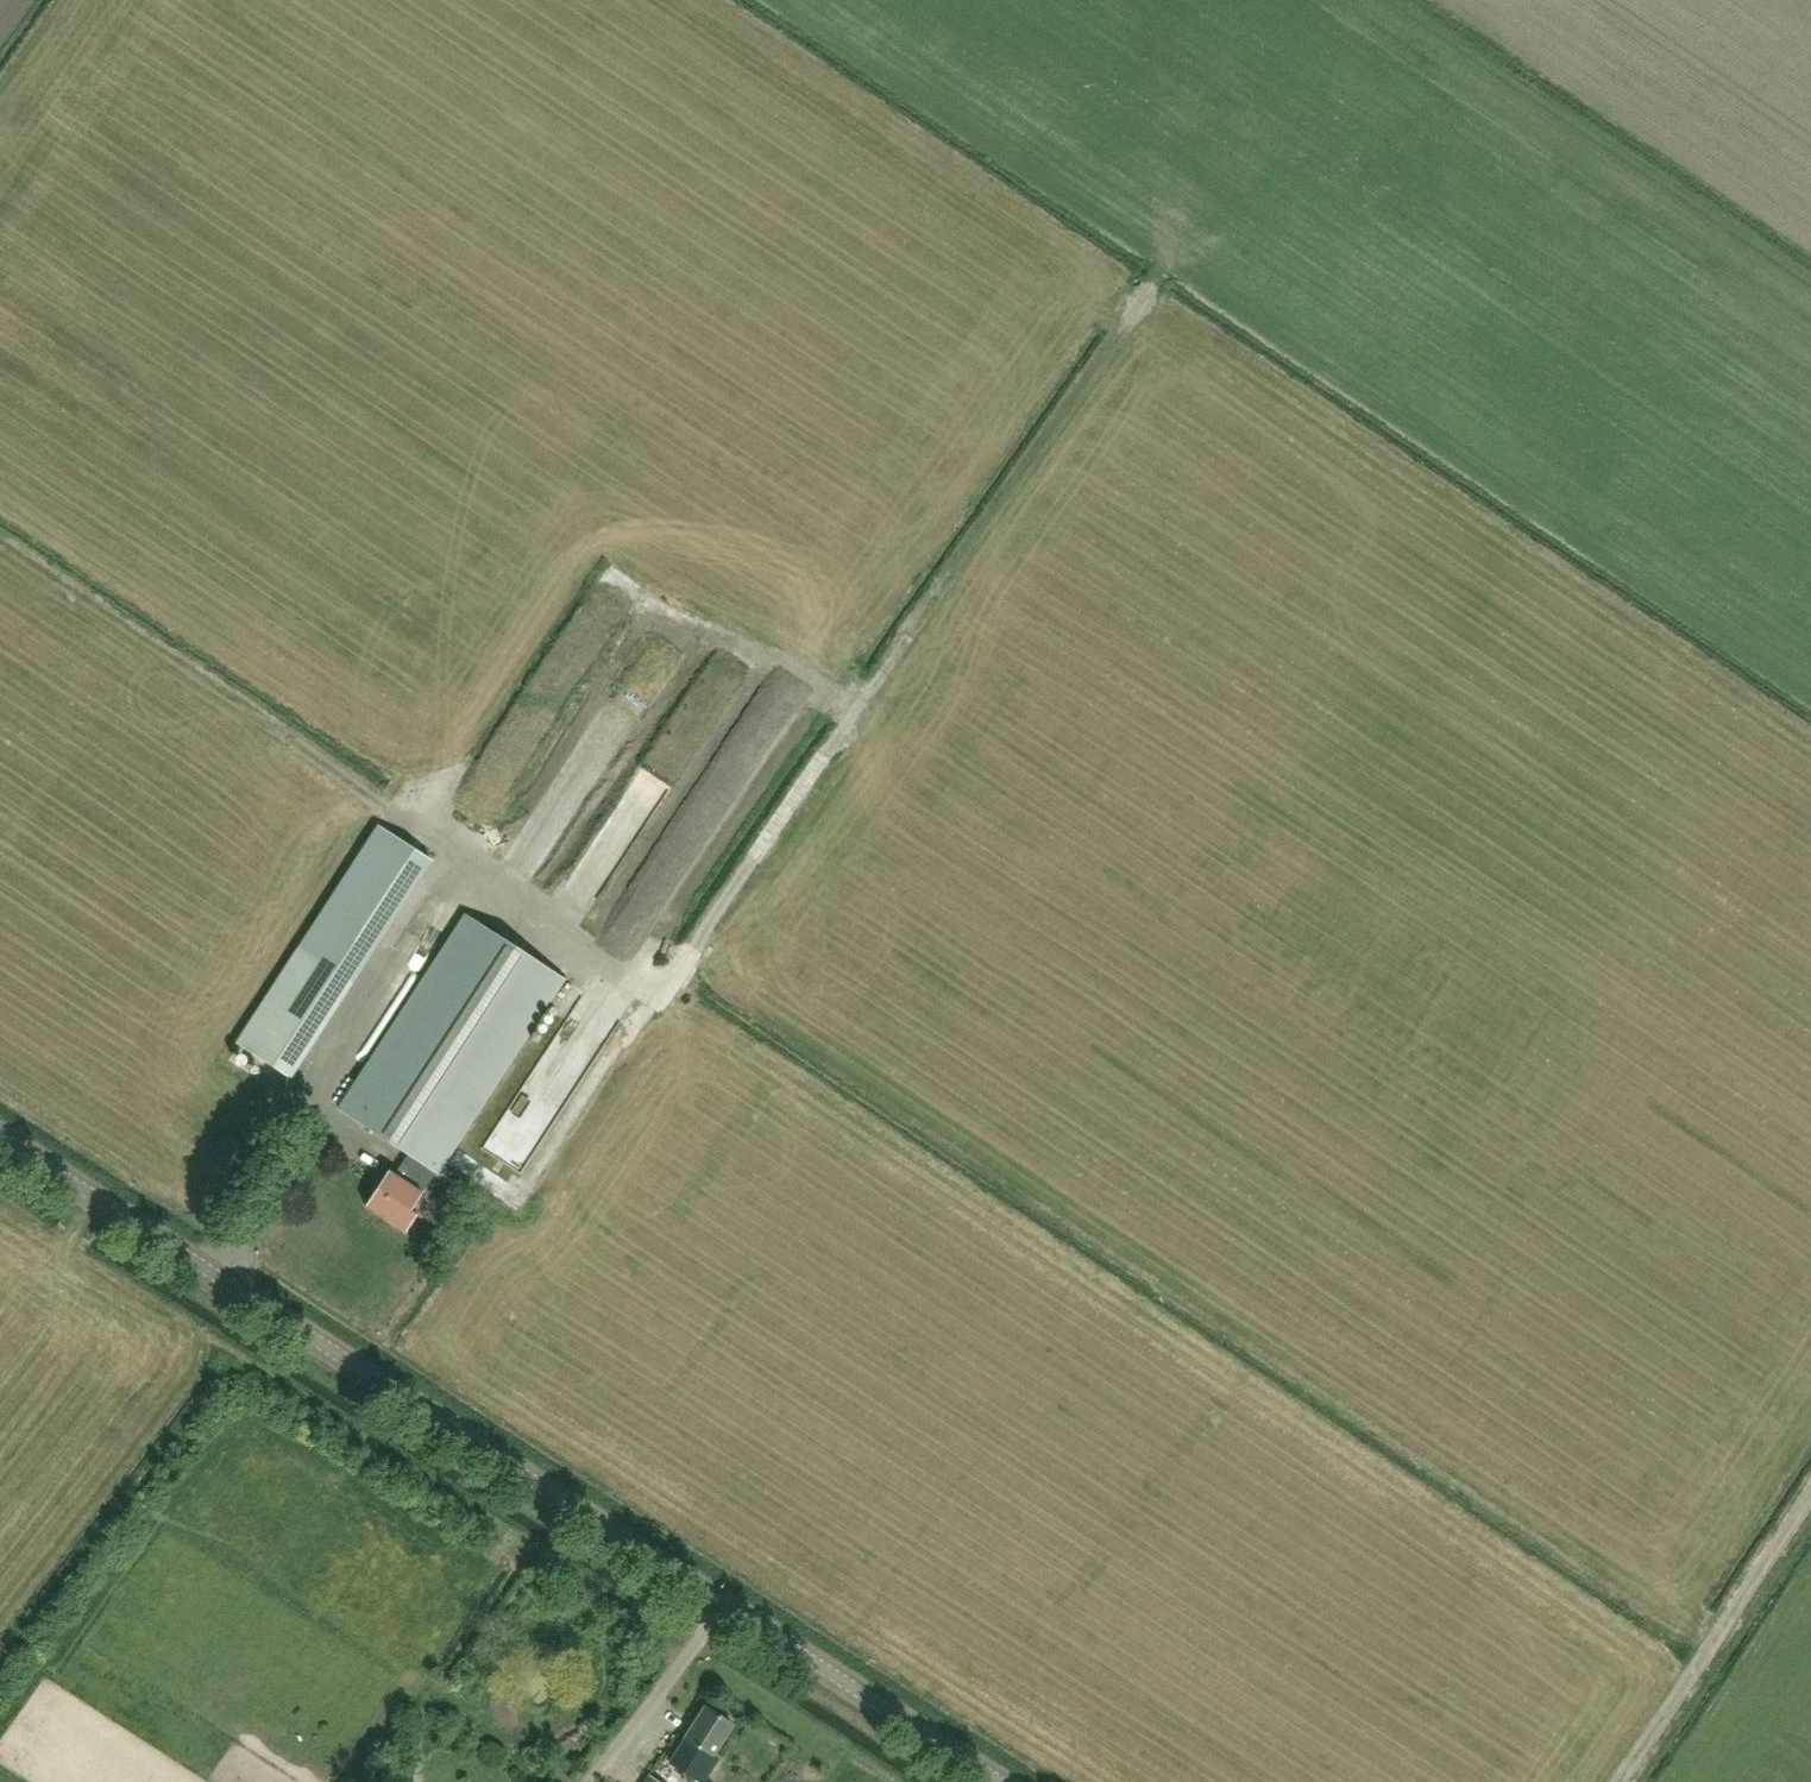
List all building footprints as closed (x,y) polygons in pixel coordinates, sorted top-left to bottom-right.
[(366,810),(248,1045),(302,1072),(421,837),(366,810)] [(408,1153),(394,1175),(389,1171),(366,1207),(406,1232),(418,1214),(413,1210),(441,1163),(444,1165),(564,980),(465,915),(339,1108),(408,1153)] [(711,1756),(732,1723),(706,1706),(685,1739),(686,1740),(672,1762),(686,1770),(699,1749),(711,1756)] [(648,1774),(643,1781),(661,1781),(648,1774)]
